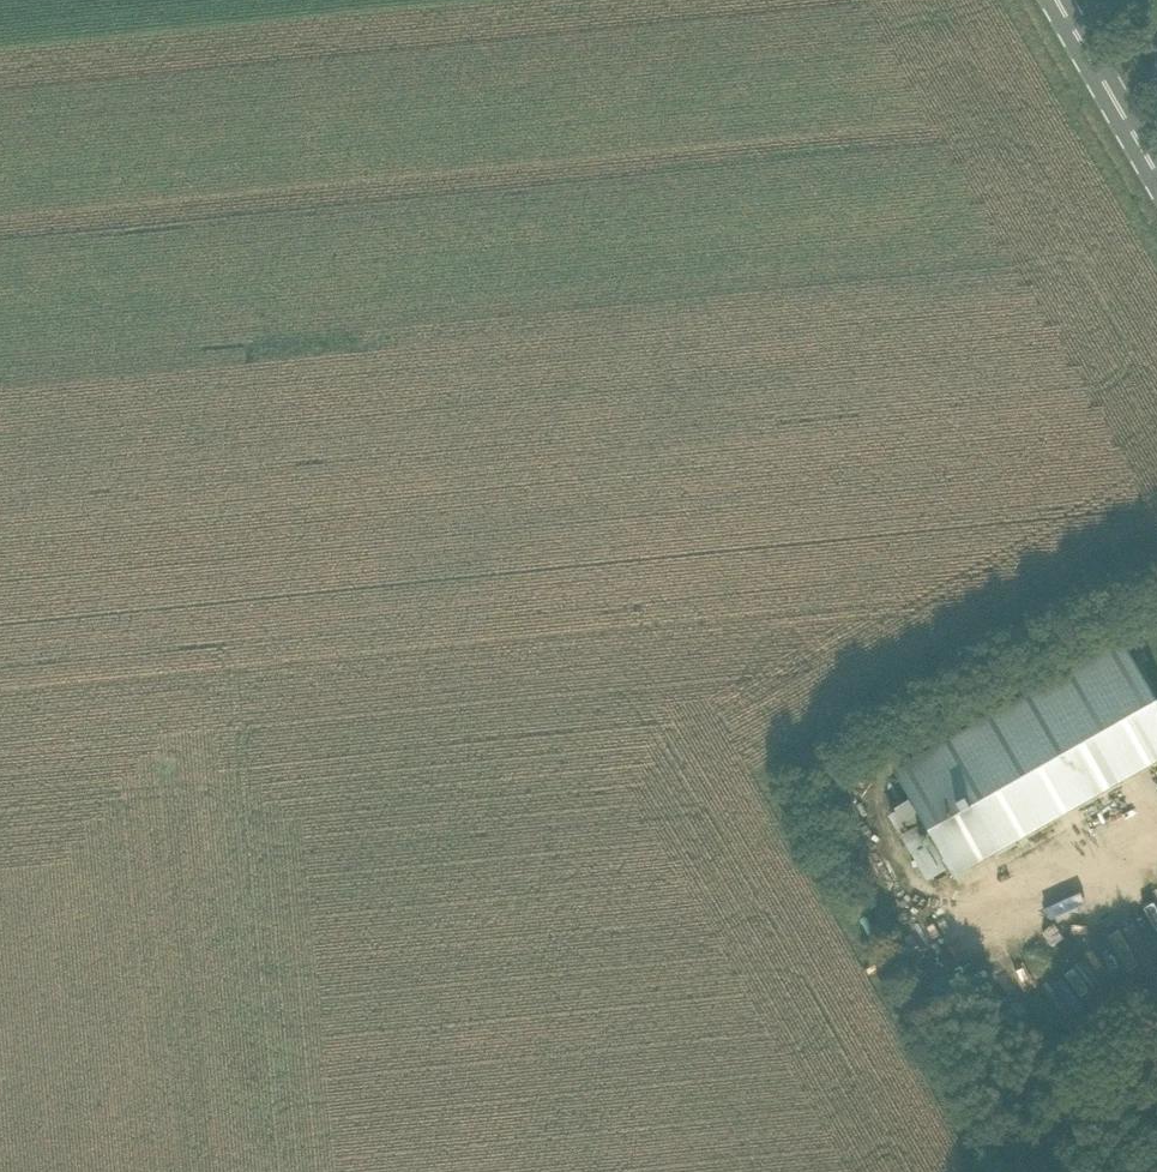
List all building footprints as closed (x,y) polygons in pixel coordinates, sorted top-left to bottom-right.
[(894,773),(954,880),(1156,765),(1156,702),(1123,643),(894,773)] [(1023,929),(1051,913),(1044,902),(1017,918),(1023,929)]
